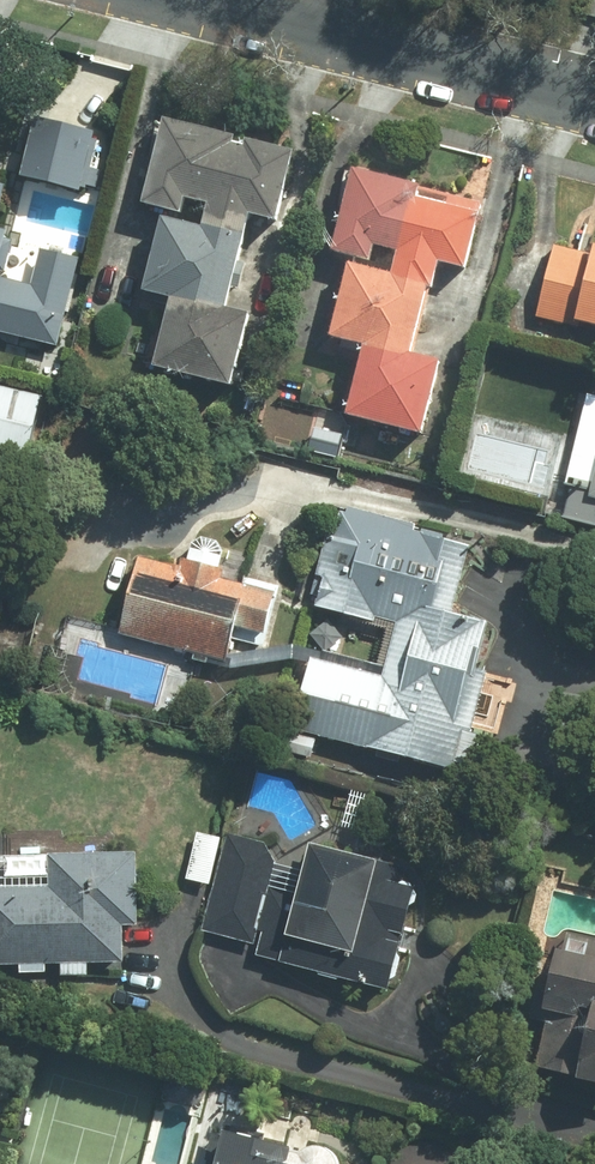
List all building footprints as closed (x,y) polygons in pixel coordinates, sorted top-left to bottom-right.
[(165,120),(144,210),(182,218),(186,203),(211,209),(205,231),(165,221),(146,302),(168,308),(153,372),(234,391),(252,318),(228,312),(250,219),(274,225),(292,150),(165,120)] [(4,196),(0,195),(0,329),(58,343),(80,258),(10,240),(24,185),(95,203),(110,146),(23,124),(4,196)] [(419,190),(352,172),(331,256),(350,260),(330,341),(363,349),(345,421),(423,440),(440,364),(411,357),(428,293),(433,296),(441,269),(466,274),(481,219),(415,202),(419,190)] [(592,258),(552,247),(533,320),(594,336),(594,248),(592,258)] [(0,392),(0,455),(31,462),(46,403),(0,392)] [(470,552),(334,515),(309,607),(385,628),(375,662),(319,646),(295,733),(459,778),(486,677),(478,675),(491,626),(453,615),(470,552)] [(263,640),(276,592),(142,556),(121,634),(231,664),(239,634),(263,640)] [(125,971),(125,934),(137,934),(139,854),(72,853),(72,830),(7,829),(6,857),(0,857),(0,969),(20,969),(20,977),(47,978),(47,970),(61,970),(61,977),(89,978),(89,971),(125,971)] [(392,882),(395,869),(285,839),(281,854),(239,842),(213,938),(255,950),(252,959),(388,997),(418,889),(392,882)] [(594,1081),(594,960),(550,950),(534,1022),(548,1025),(538,1071),(594,1081)] [(345,1153),(302,1143),(301,1150),(214,1129),(206,1163),(342,1163),(345,1153)]
